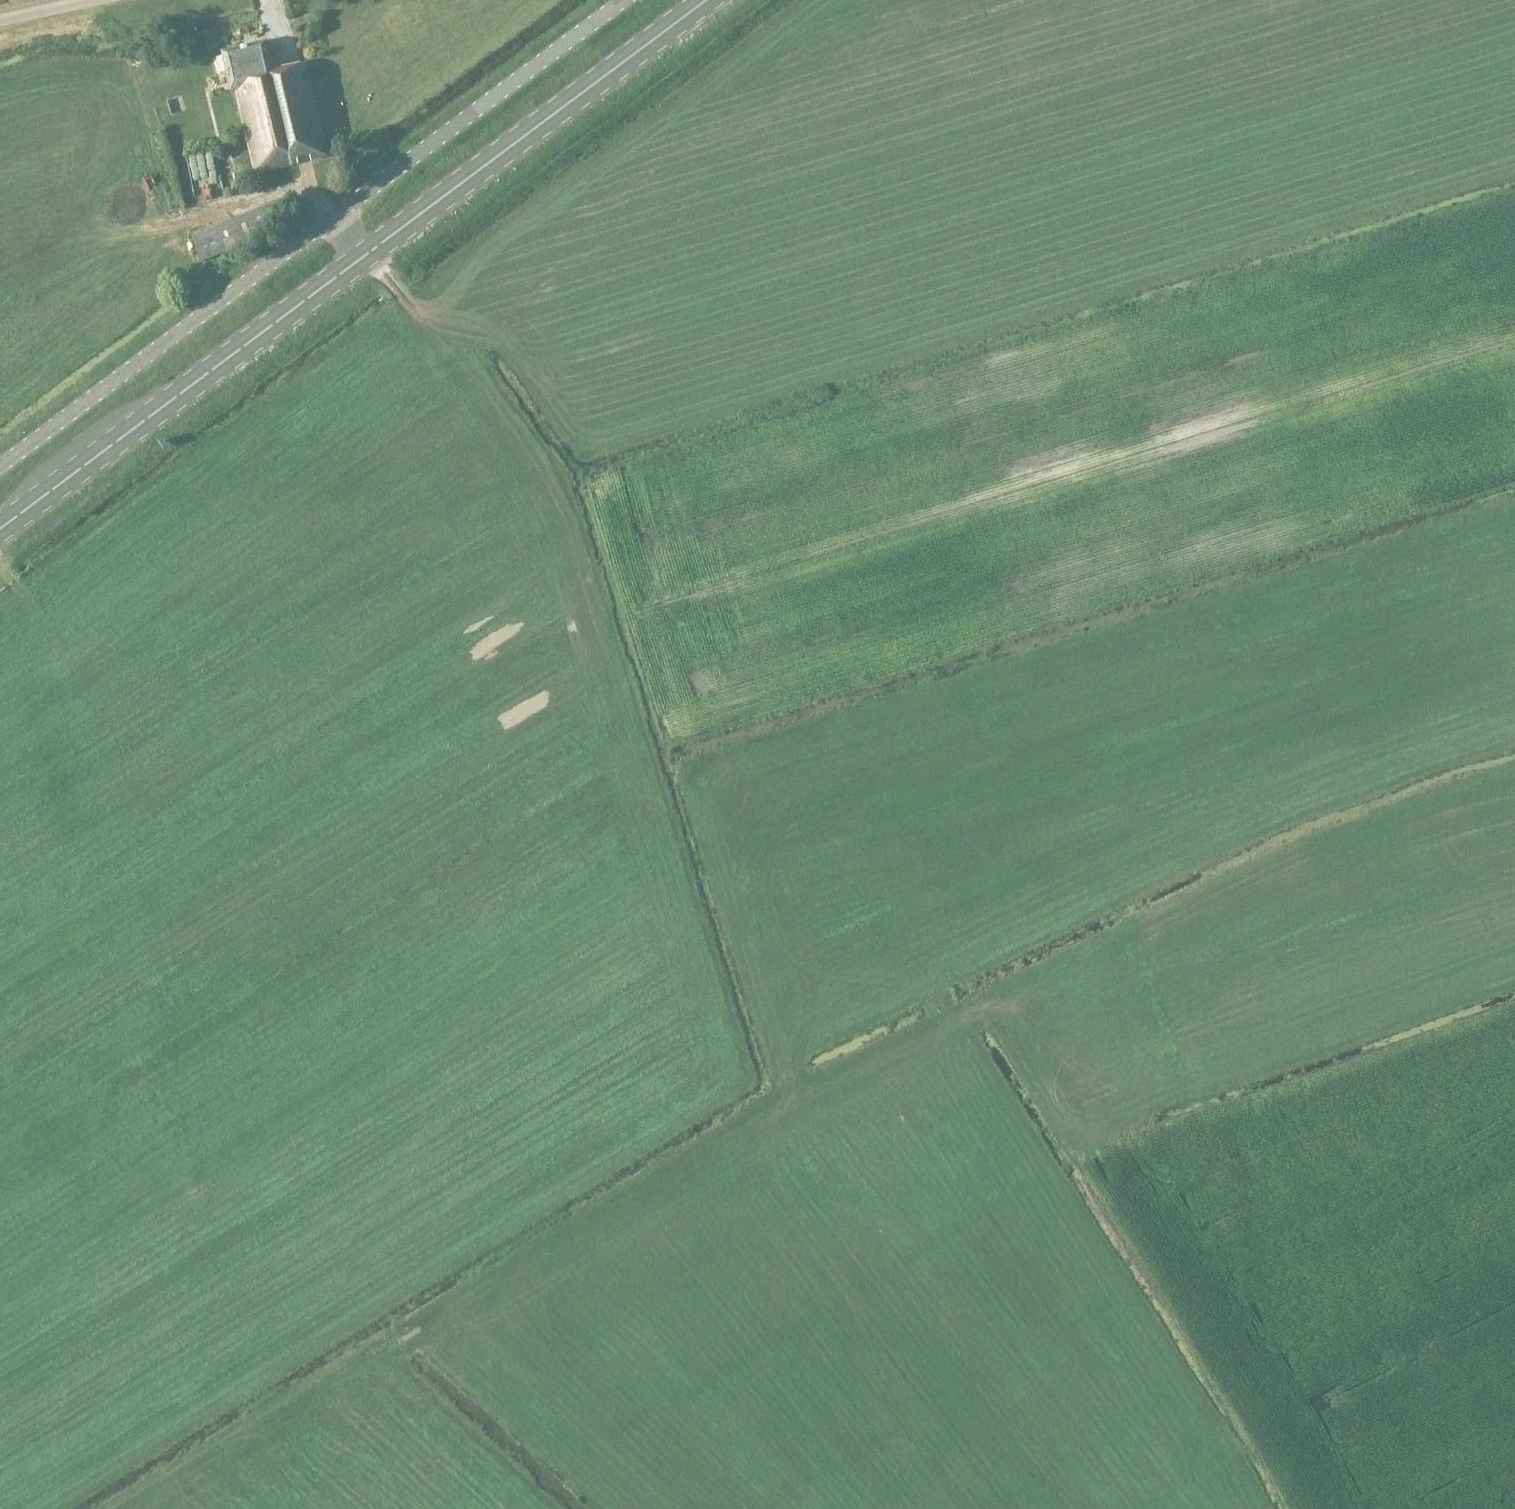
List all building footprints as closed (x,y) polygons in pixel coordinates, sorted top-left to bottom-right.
[(221,53),(222,58),(216,60),(219,75),(226,74),(230,92),(235,91),(253,173),(326,155),(304,65),(271,72),(265,44),(221,53)] [(262,209),(213,229),(189,240),(199,263),(272,232),(262,209)]
